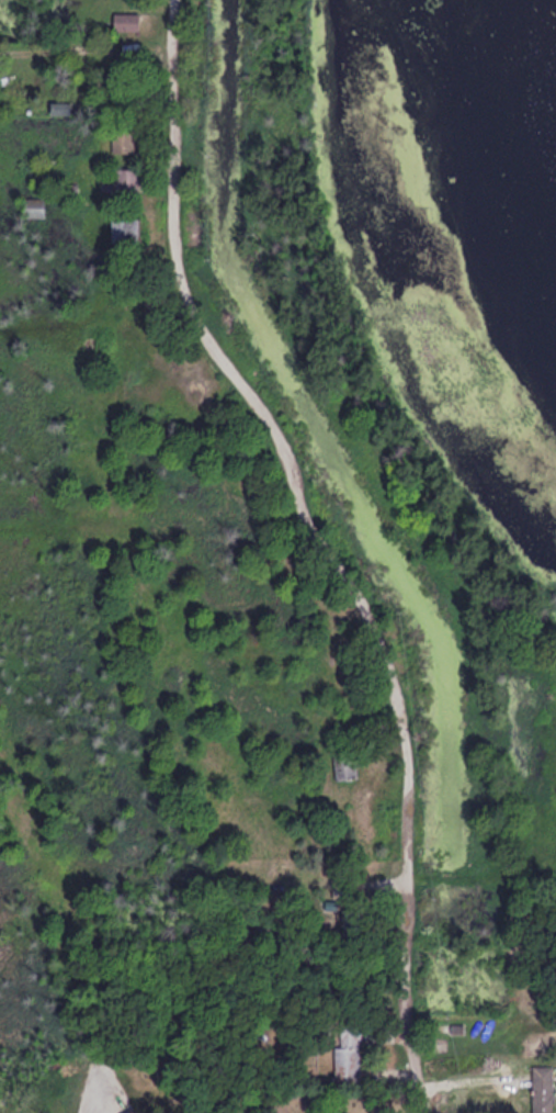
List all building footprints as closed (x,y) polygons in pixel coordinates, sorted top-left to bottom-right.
[(137,13),(110,13),(110,32),(137,32),(137,13)] [(47,115),(66,115),(66,103),(47,103),(47,115)] [(109,153),(135,153),(135,123),(109,123),(109,153)] [(136,193),(136,167),(113,167),(113,193),(136,193)] [(21,217),(43,217),(43,198),(21,198),(21,217)] [(132,217),(107,217),(107,241),(132,241),(132,217)] [(331,752),(332,780),(355,778),(353,750),(331,752)] [(357,1082),(357,1029),(332,1029),(332,1082),(357,1082)] [(551,1065),(529,1065),(529,1112),(551,1112),(551,1065)]
